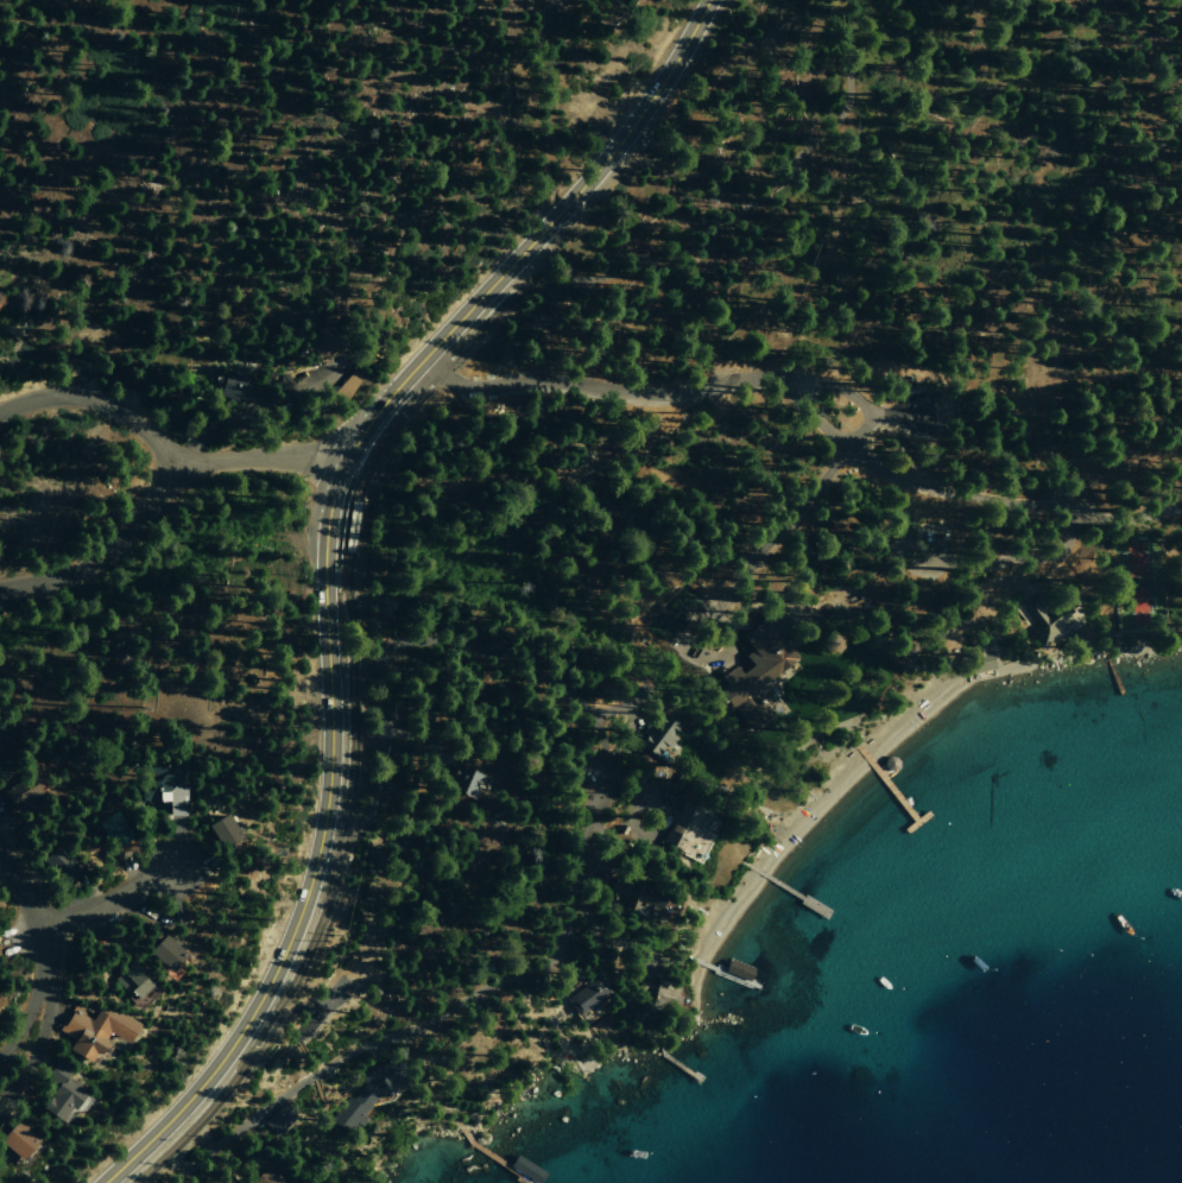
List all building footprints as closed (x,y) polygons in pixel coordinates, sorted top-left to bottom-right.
[(220,374),(259,388),(252,410),(211,396),(220,374)] [(883,545),(887,559),(909,552),(905,538),(883,545)] [(1044,613),(1028,592),(1012,603),(1043,647),(1089,614),(1073,593),(1044,613)] [(795,657),(750,690),(759,703),(739,717),(713,682),(735,665),(732,660),(745,651),(735,639),(766,616),(795,657)] [(663,759),(638,741),(644,733),(638,728),(647,715),(653,720),(658,713),(676,725),(670,733),(677,739),(663,759)] [(11,760),(0,762),(0,739),(7,738),(11,760)] [(447,758),(483,776),(470,801),(453,792),(456,784),(438,774),(447,758)] [(182,812),(181,770),(162,771),(162,761),(145,763),(145,778),(137,778),(137,797),(164,796),(165,812),(182,812)] [(42,789),(30,770),(0,789),(0,794),(11,810),(42,789)] [(697,858),(657,834),(680,797),(709,814),(701,827),(712,833),(697,858)] [(94,820),(109,849),(133,836),(119,808),(94,820)] [(202,824),(220,852),(241,837),(225,810),(202,824)] [(33,855),(59,880),(77,861),(51,836),(33,855)] [(603,868),(660,896),(653,913),(630,902),(626,909),(614,903),(618,896),(595,886),(603,868)] [(144,950),(165,970),(183,953),(162,932),(144,950)] [(110,976),(132,1002),(153,985),(132,959),(110,976)] [(575,1016),(608,991),(593,969),(560,994),(575,1016)] [(649,1005),(657,973),(681,979),(672,1011),(649,1005)] [(121,1043),(105,1032),(101,1037),(106,1040),(96,1055),(91,1052),(86,1061),(70,1050),(76,1042),(56,1029),(70,1006),(88,1018),(95,1007),(101,1011),(103,1007),(112,1012),(114,1010),(134,1023),(121,1043)] [(324,1116),(346,1092),(350,1095),(365,1078),(359,1062),(387,1051),(399,1082),(387,1097),(365,1105),(359,1112),(364,1115),(346,1135),(324,1116)] [(87,1088),(67,1074),(70,1068),(51,1054),(34,1075),(48,1084),(33,1105),(57,1122),(69,1107),(71,1109),(87,1088)] [(261,1124),(280,1105),(293,1118),(273,1137),(261,1124)] [(40,1146),(12,1118),(0,1130),(0,1149),(19,1168),(40,1146)] [(279,1182),(245,1182),(247,1182),(254,1173),(261,1171),(268,1172),(279,1182)]
